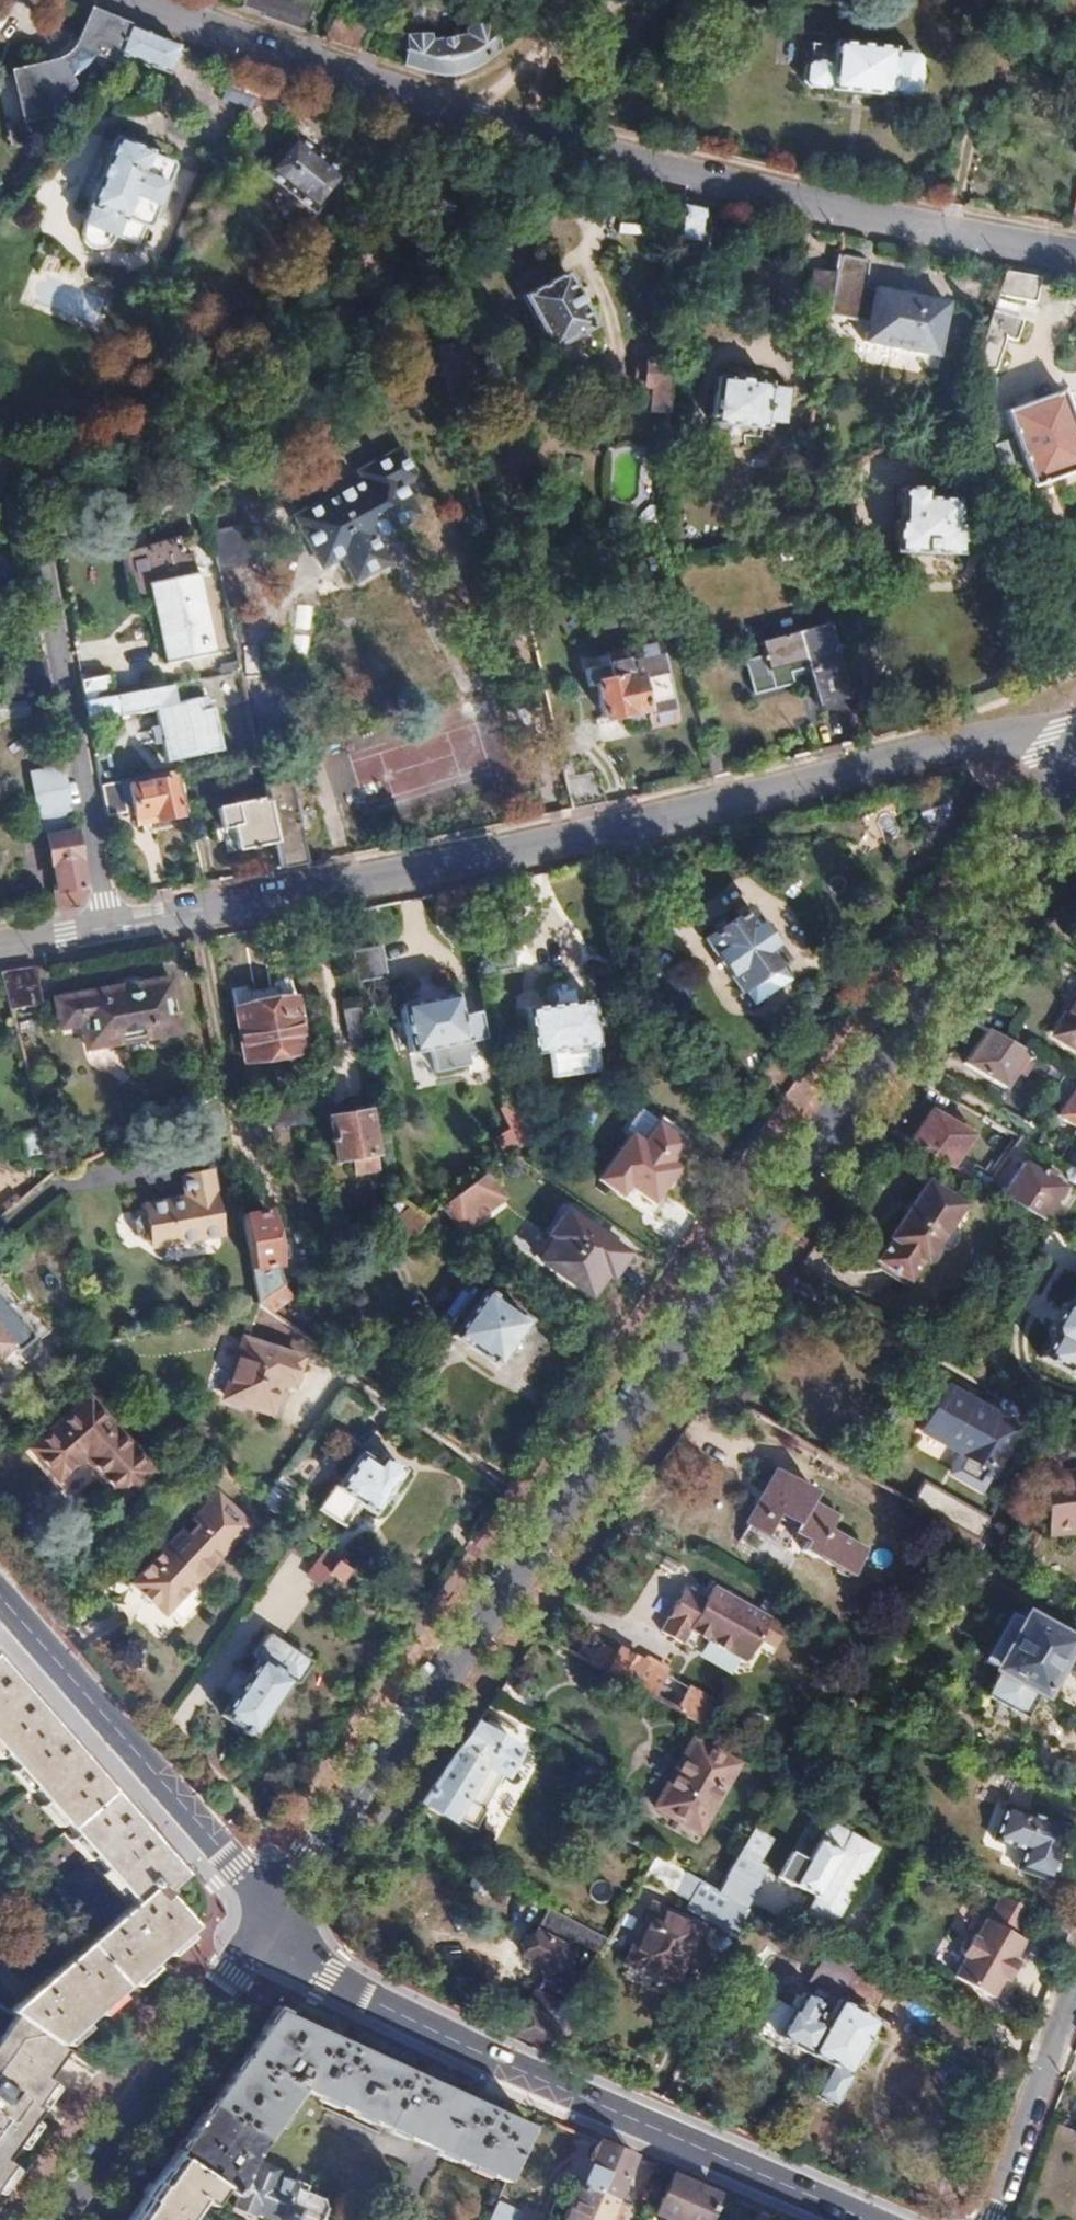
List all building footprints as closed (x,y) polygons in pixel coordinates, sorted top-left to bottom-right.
[(314,3),(307,0),(241,0),(238,9),(247,13),(301,32),(314,3)] [(133,58),(142,33),(93,14),(90,12),(75,49),(64,57),(44,63),(11,69),(20,120),(47,115),(68,88),(65,77),(71,75),(77,71),(85,67),(89,62),(94,55),(110,61),(108,69),(124,74),(133,58)] [(360,51),(370,27),(334,15),(324,39),(360,51)] [(492,52),(496,49),(488,24),(465,31),(467,38),(431,47),(431,39),(407,37),(402,64),(428,72),(436,74),(456,72),(464,68),(473,64),(492,52)] [(168,74),(178,46),(150,36),(142,33),(133,58),(132,60),(168,74)] [(832,41),(808,42),(809,58),(832,58),(832,41)] [(915,90),(918,60),(913,53),(890,51),(890,47),(836,43),(834,63),(806,61),(802,62),(800,65),(798,84),(801,85),(804,86),(832,88),(832,93),(885,97),(886,94),(908,95),(915,90)] [(224,88),(222,100),(253,107),(256,95),(224,88)] [(168,170),(166,166),(162,163),(156,160),(145,156),(147,152),(111,138),(82,204),(84,206),(77,224),(76,230),(77,237),(80,241),(84,244),(91,247),(97,247),(103,245),(106,241),(109,237),(110,235),(129,243),(138,224),(141,224),(144,223),(146,219),(163,180),(168,170)] [(360,179),(309,140),(280,178),(331,217),(360,179)] [(701,243),(704,208),(683,203),(681,202),(678,243),(701,243)] [(933,357),(944,304),(918,298),(918,297),(896,293),(895,294),(870,289),(866,289),(860,288),(864,262),(836,256),(833,276),(831,287),(827,314),(864,322),(859,342),(933,357)] [(1034,303),(1039,277),(1003,271),(992,304),(974,365),(993,371),(1004,339),(1013,342),(1020,320),(999,314),(1003,298),(1034,303)] [(545,351),(590,326),(563,273),(516,297),(545,351)] [(831,287),(833,276),(812,273),(808,304),(828,306),(831,287)] [(665,409),(668,364),(670,342),(655,341),(654,360),(646,360),(645,365),(636,365),(634,380),(644,380),(644,387),(652,387),(651,408),(665,409)] [(988,399),(994,379),(971,372),(976,396),(988,399)] [(710,423),(764,429),(765,421),(784,423),(788,389),(770,387),(771,382),(715,376),(710,423)] [(1061,392),(1002,412),(1027,488),(1075,471),(1075,441),(1061,392)] [(371,535),(414,511),(397,479),(411,472),(395,444),(353,467),(358,475),(290,513),(318,565),(338,554),(351,578),(384,559),(371,535)] [(892,551),(956,553),(958,524),(953,523),(953,498),(924,497),(925,488),(898,487),(897,522),(893,522),(892,551)] [(258,566),(251,530),(208,538),(211,547),(216,575),(258,566)] [(210,652),(190,552),(181,554),(177,536),(126,550),(118,551),(129,608),(151,604),(163,662),(210,652)] [(816,707),(848,698),(827,624),(759,643),(761,655),(742,660),(752,699),(790,688),(787,677),(806,671),(816,707)] [(627,731),(674,721),(656,643),(603,654),(605,663),(583,668),(587,687),(595,685),(601,714),(623,710),(627,731)] [(45,677),(42,658),(9,663),(14,693),(48,692),(45,677)] [(136,683),(133,662),(108,667),(111,688),(136,683)] [(246,743),(238,700),(225,703),(223,692),(200,696),(196,677),(184,680),(136,683),(111,688),(113,712),(143,705),(145,710),(180,703),(190,753),(246,743)] [(727,775),(719,736),(701,739),(710,778),(727,775)] [(67,796),(62,766),(31,772),(44,841),(41,843),(45,864),(49,865),(53,890),(50,891),(53,907),(62,906),(70,904),(77,900),(82,894),(84,887),(84,881),(77,848),(74,829),(69,830),(65,805),(69,805),(67,796)] [(603,802),(595,769),(561,777),(569,809),(594,804),(603,802)] [(170,776),(127,785),(133,815),(149,811),(151,821),(178,816),(170,776)] [(305,864),(287,779),(261,783),(264,797),(273,841),(279,868),(284,868),(305,864)] [(273,841),(264,797),(218,807),(226,846),(236,843),(236,849),(273,841)] [(151,821),(149,811),(133,815),(135,824),(151,821)] [(942,849),(959,824),(948,817),(931,841),(942,849)] [(781,958),(746,909),(704,937),(739,987),(781,958)] [(39,1000),(33,966),(1,972),(9,1006),(39,1000)] [(179,1030),(169,977),(54,996),(59,1025),(79,1022),(83,1046),(179,1030)] [(245,1059),(303,1048),(294,997),(278,1000),(275,984),(246,990),(249,1007),(235,1009),(245,1059)] [(411,1052),(482,1037),(477,1010),(460,1014),(456,994),(401,1005),(411,1052)] [(1050,1037),(1015,1017),(1001,1039),(1030,1056),(1046,1065),(1060,1042),(1073,1050),(1075,1046),(1075,996),(1050,1037)] [(596,1043),(591,999),(524,1009),(530,1052),(596,1043)] [(363,1034),(358,1005),(344,1008),(349,1037),(363,1034)] [(1030,1056),(1001,1039),(986,1031),(964,1062),(1007,1087),(1030,1056)] [(415,1072),(431,1072),(430,1052),(414,1053),(415,1072)] [(1075,1085),(1075,1081),(1062,1074),(1054,1086),(1069,1094),(1075,1085)] [(1056,1114),(1075,1125),(1075,1085),(1056,1114)] [(306,1117),(301,1092),(264,1099),(268,1125),(306,1117)] [(47,1148),(33,1096),(13,1101),(26,1154),(47,1148)] [(950,1166),(973,1134),(967,1130),(970,1125),(950,1113),(951,1111),(942,1106),(937,1114),(931,1110),(908,1142),(950,1166)] [(535,1139),(519,1108),(511,1110),(505,1110),(505,1112),(512,1127),(498,1133),(511,1156),(535,1139)] [(355,1172),(376,1168),(367,1111),(330,1117),(337,1158),(353,1156),(355,1172)] [(633,1135),(600,1181),(622,1197),(630,1186),(654,1204),(680,1169),(672,1163),(686,1143),(682,1141),(687,1134),(664,1117),(644,1143),(633,1135)] [(1044,1220),(1066,1187),(1048,1177),(1051,1172),(1046,1169),(1043,1174),(1022,1161),(999,1194),(1044,1220)] [(1073,1166),(1070,1167),(1069,1167),(1064,1173),(1069,1182),(1075,1186),(1075,1168),(1073,1166)] [(192,1197),(148,1205),(155,1242),(228,1229),(217,1170),(188,1175),(192,1197)] [(984,1185),(990,1178),(977,1170),(971,1178),(984,1185)] [(461,1227),(500,1194),(485,1175),(468,1188),(425,1218),(445,1231),(449,1234),(457,1227),(461,1227)] [(923,1261),(962,1207),(927,1182),(888,1237),(890,1239),(876,1259),(906,1280),(921,1260),(923,1261)] [(408,1242),(425,1218),(414,1209),(397,1198),(366,1222),(359,1227),(367,1236),(382,1226),(408,1242)] [(609,1277),(626,1253),(566,1211),(549,1234),(555,1239),(540,1260),(588,1294),(603,1273),(609,1277)] [(288,1277),(277,1262),(276,1257),(286,1256),(284,1243),(275,1245),(268,1212),(242,1216),(248,1249),(251,1264),(258,1299),(281,1282),(288,1277)] [(351,1231),(340,1218),(327,1228),(337,1242),(351,1231)] [(0,1269),(0,1296),(36,1338),(49,1326),(0,1269)] [(452,1335),(484,1290),(464,1276),(432,1321),(452,1335)] [(291,1295),(281,1282),(258,1299),(272,1309),(291,1295)] [(495,1367),(528,1321),(484,1290),(452,1335),(495,1367)] [(0,1296),(0,1357),(14,1346),(19,1352),(36,1338),(0,1296)] [(1072,1298),(1069,1301),(1054,1326),(1054,1329),(1055,1332),(1058,1334),(1046,1354),(1075,1372),(1075,1297),(1072,1298)] [(111,1357),(117,1338),(99,1343),(98,1344),(111,1357)] [(290,1382),(298,1358),(244,1339),(224,1393),(267,1409),(278,1377),(290,1382)] [(1026,1427),(955,1386),(932,1425),(1003,1466),(1026,1427)] [(123,1495),(150,1472),(86,1397),(28,1447),(55,1477),(85,1451),(123,1495)] [(371,1511),(401,1469),(379,1453),(373,1462),(359,1451),(335,1485),(371,1511)] [(963,1502),(966,1497),(937,1481),(934,1486),(888,1461),(875,1483),(906,1500),(943,1521),(970,1537),(984,1514),(963,1502)] [(67,1496),(94,1476),(85,1464),(58,1484),(67,1496)] [(762,1487),(743,1519),(763,1530),(775,1509),(792,1519),(787,1528),(802,1537),(796,1547),(810,1555),(812,1552),(847,1573),(862,1547),(825,1525),(832,1512),(806,1497),(812,1487),(772,1465),(759,1486),(762,1487)] [(1040,1502),(1063,1548),(1075,1541),(1075,1485),(1040,1502)] [(210,1510),(222,1497),(215,1491),(203,1503),(210,1510)] [(162,1614),(249,1524),(222,1497),(210,1510),(203,1503),(190,1518),(196,1524),(189,1532),(185,1532),(181,1532),(176,1534),(171,1538),(175,1543),(166,1552),(162,1548),(129,1583),(162,1614)] [(961,1565),(975,1539),(970,1537),(943,1521),(929,1547),(961,1565)] [(166,1552),(175,1543),(171,1538),(162,1548),(166,1552)] [(1075,1550),(1075,1541),(1063,1548),(1066,1555),(1075,1550)] [(340,1582),(351,1568),(339,1559),(328,1573),(340,1582)] [(774,1645),(786,1623),(714,1583),(707,1596),(686,1584),(661,1628),(678,1637),(684,1640),(691,1626),(748,1657),(759,1637),(774,1645)] [(982,1695),(1024,1718),(1067,1643),(1060,1638),(1065,1630),(1031,1611),(1025,1622),(1011,1614),(984,1661),(998,1668),(982,1695)] [(710,1699),(663,1674),(667,1669),(646,1657),(643,1661),(618,1647),(621,1644),(605,1634),(588,1661),(671,1707),(701,1724),(712,1707),(710,1699)] [(296,1682),(309,1664),(307,1658),(275,1635),(265,1635),(253,1651),(253,1654),(258,1659),(220,1713),(251,1735),(288,1683),(296,1682)] [(189,1927),(158,1890),(179,1872),(141,1829),(145,1824),(136,1814),(131,1818),(81,1760),(86,1756),(77,1746),(72,1749),(23,1693),(27,1688),(17,1677),(12,1682),(0,1667),(0,1754),(130,1903),(5,2009),(12,2014),(54,2044),(100,2004),(189,1927)] [(521,1718),(535,1698),(507,1677),(502,1685),(492,1698),(521,1718)] [(503,1774),(516,1748),(473,1726),(459,1745),(433,1783),(420,1800),(474,1829),(485,1807),(481,1805),(499,1772),(503,1774)] [(652,1804),(697,1829),(737,1762),(692,1735),(652,1804)] [(992,1836),(1005,1803),(1005,1802),(971,1794),(956,1833),(1017,1865),(1023,1849),(992,1836)] [(1051,1880),(1071,1827),(1005,1803),(992,1836),(1023,1849),(1017,1865),(1016,1866),(1051,1880)] [(801,1911),(828,1926),(873,1848),(825,1820),(803,1857),(789,1849),(774,1875),(790,1885),(792,1881),(812,1893),(801,1911)] [(758,1857),(770,1836),(752,1826),(725,1873),(742,1884),(749,1872),(757,1877),(766,1862),(758,1857)] [(715,1890),(651,1854),(642,1871),(705,1907),(715,1890)] [(672,1982),(698,1926),(651,1904),(624,1959),(672,1982)] [(605,1937),(546,1906),(532,1930),(523,1932),(516,1943),(520,1954),(534,1962),(539,1977),(523,2005),(519,2006),(507,2028),(539,2043),(544,2046),(565,2008),(582,1977),(566,1969),(559,1942),(575,1940),(597,1952),(605,1937)] [(1000,2001),(1010,1983),(1005,1979),(1016,1961),(1007,1956),(1022,1930),(993,1915),(979,1941),(977,1940),(966,1959),(963,1957),(955,1959),(951,1967),(952,1975),(956,1977),(945,1996),(984,2018),(995,1998),(1000,2001)] [(885,1984),(853,1966),(841,1987),(873,2004),(885,1984)] [(821,2028),(809,2021),(819,2004),(802,1994),(791,2012),(774,2002),(759,2027),(807,2055),(811,2057),(816,2048),(826,2031),(821,2028)] [(849,2075),(879,2023),(838,1999),(821,2028),(826,2031),(816,2048),(811,2057),(830,2068),(814,2097),(834,2109),(852,2078),(849,2075)] [(391,2063),(275,2009),(253,2041),(243,2054),(208,2104),(186,2134),(173,2153),(221,2187),(236,2196),(231,2207),(248,2214),(250,2209),(277,2219),(323,2219),(329,2206),(324,2197),(274,2176),(275,2170),(270,2168),(269,2160),(262,2158),(254,2162),(250,2159),(286,2107),(299,2089),(352,2112),(420,2143),(446,2088),(391,2063)] [(38,2113),(31,2108),(50,2083),(44,2079),(64,2051),(54,2044),(12,2014),(0,2031),(0,2183),(11,2167),(4,2162),(38,2113)] [(435,2150),(460,2095),(446,2088),(420,2143),(435,2150)] [(519,2147),(528,2127),(496,2112),(460,2095),(435,2150),(444,2154),(503,2181),(519,2147)] [(621,2179),(631,2155),(597,2140),(585,2168),(578,2184),(613,2199),(613,2197),(621,2179)] [(173,2153),(126,2219),(184,2219),(200,2197),(209,2204),(221,2187),(173,2153)] [(578,2184),(585,2168),(574,2164),(564,2178),(578,2184)] [(717,2192),(672,2173),(653,2215),(665,2219),(705,2219),(717,2192)] [(628,2204),(613,2197),(613,2199),(578,2184),(564,2219),(621,2219),(628,2204)] [(522,2212),(495,2199),(485,2219),(519,2219),(522,2212)]
